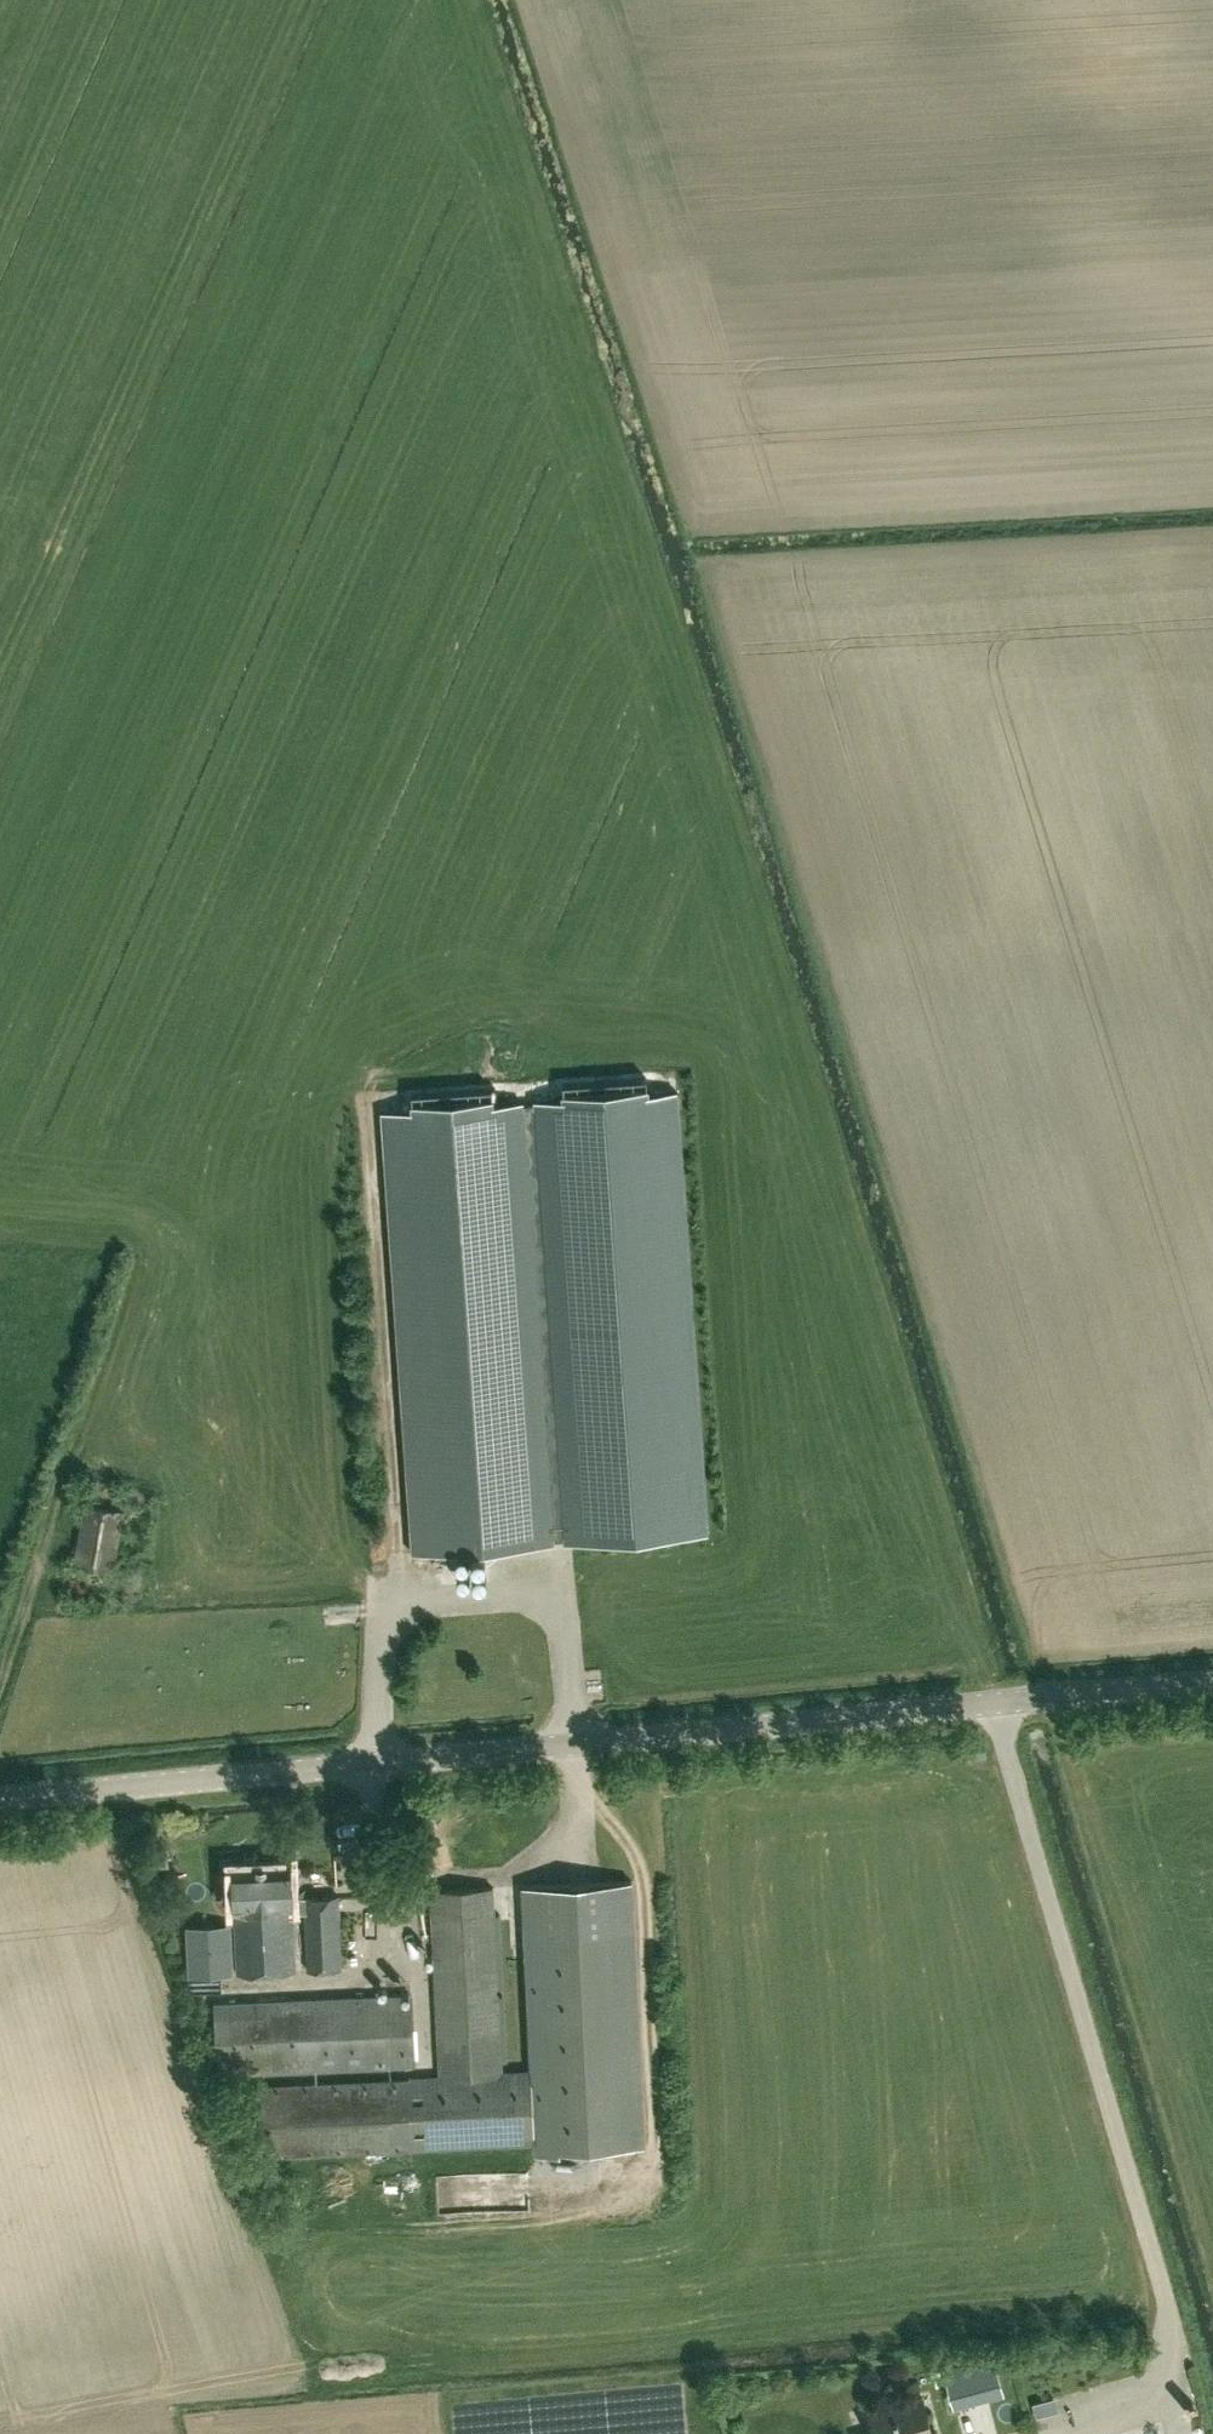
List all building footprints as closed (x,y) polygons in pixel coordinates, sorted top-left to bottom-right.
[(708,1532),(677,1092),(645,1094),(644,1078),(560,1083),(561,1096),(566,1095),(566,1099),(535,1102),(535,1104),(565,1539),(566,1542),(708,1532)] [(554,1540),(565,1539),(535,1104),(523,1105),(523,1102),(497,1104),(496,1087),(411,1093),(413,1110),(382,1112),(412,1552),(554,1543),(554,1540)] [(124,1511),(85,1505),(74,1566),(113,1574),(124,1511)] [(239,1972),(297,1969),(294,1916),(307,1915),(309,1968),(343,1967),(339,1894),(293,1897),(291,1864),(234,1867),(239,1972)] [(503,2069),(494,1887),(432,1890),(441,2077),(414,2078),(414,2080),(264,2087),(257,2088),(260,2156),(268,2155),(417,2148),(536,2142),(536,2150),(646,2145),(633,1880),(523,1886),(532,2068),(503,2069)] [(231,1922),(189,1924),(191,1973),(233,1971),(231,1922)] [(415,2064),(412,1995),(215,2004),(218,2073),(415,2064)] [(1004,2392),(993,2354),(963,2362),(974,2400),(1004,2392)] [(924,2397),(870,2413),(874,2429),(858,2433),(934,2433),(924,2397)]
